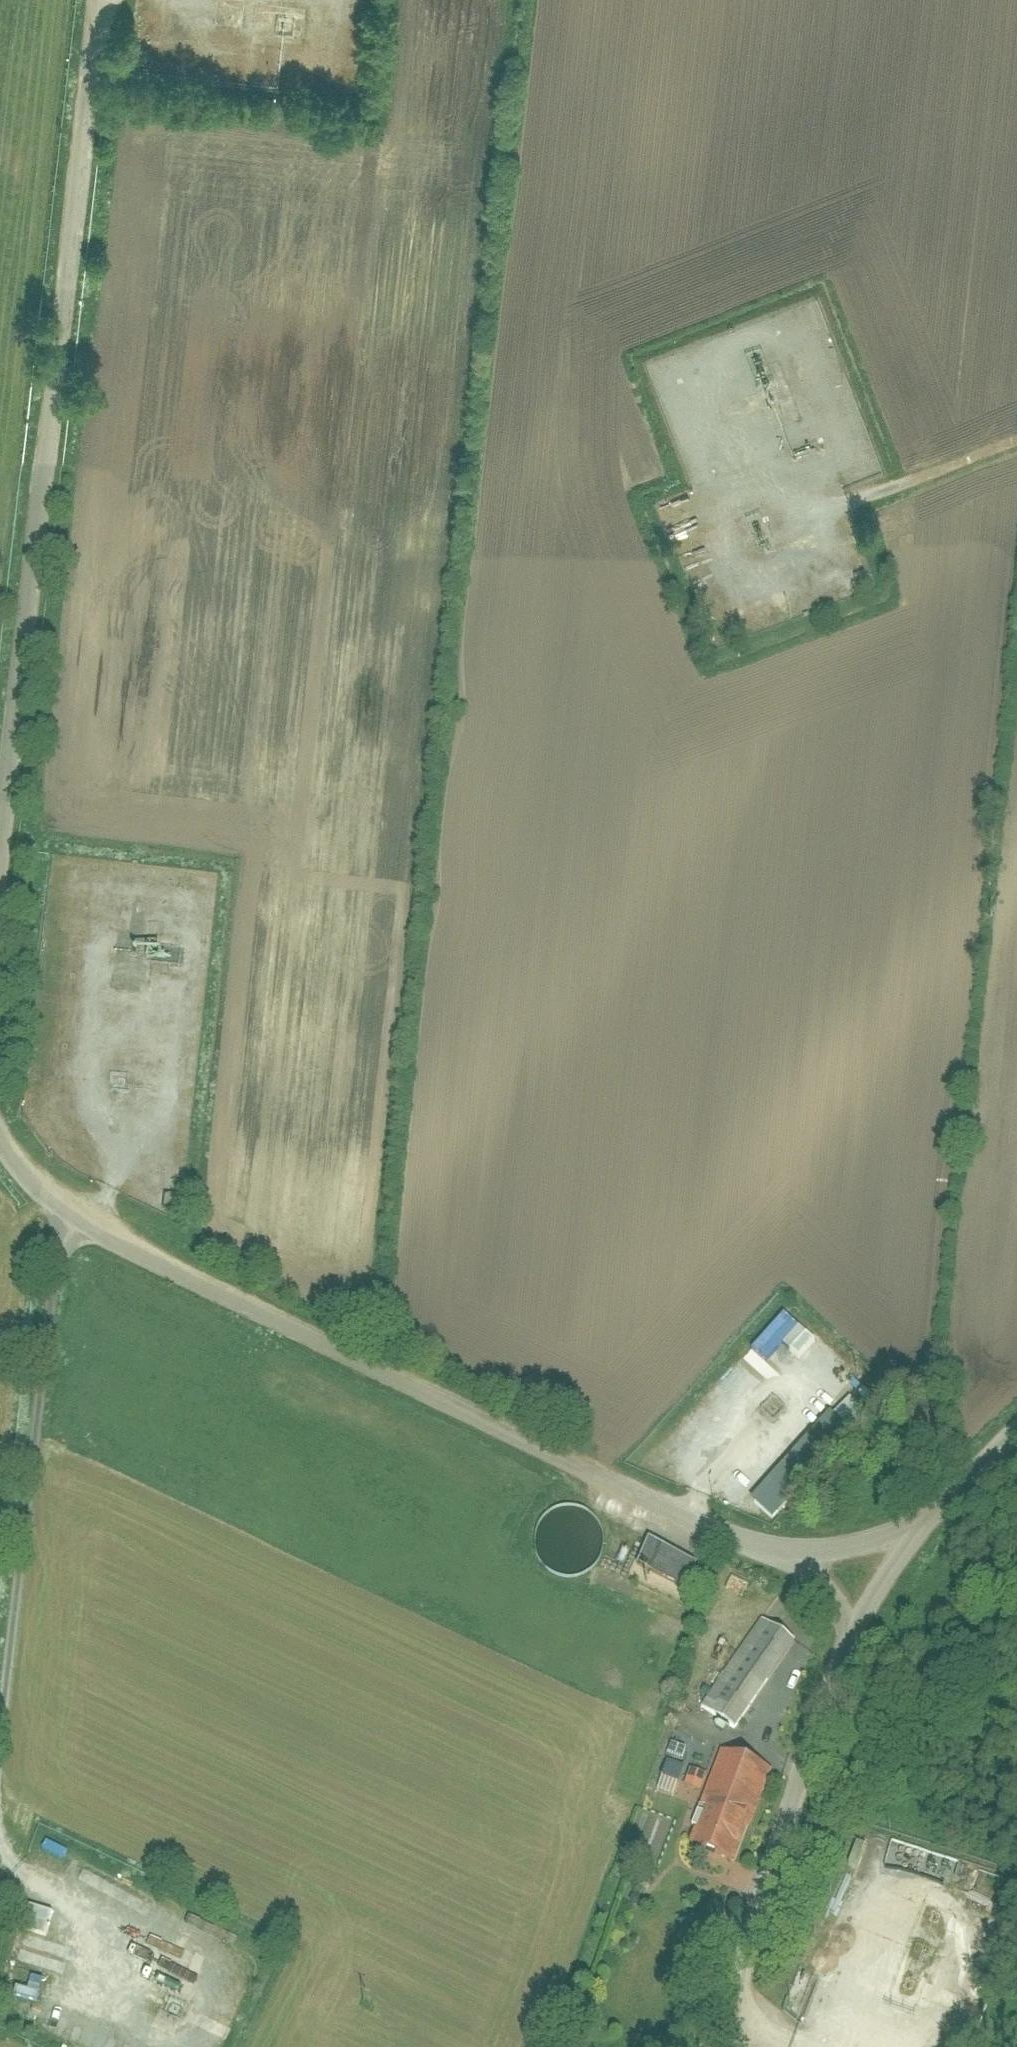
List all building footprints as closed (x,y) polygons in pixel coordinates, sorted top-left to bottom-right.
[(697,1570),(650,1546),(638,1569),(685,1593),(697,1570)] [(791,1641),(760,1621),(705,1706),(736,1726),(791,1641)] [(771,1771),(726,1753),(690,1846),(735,1863),(771,1771)]
